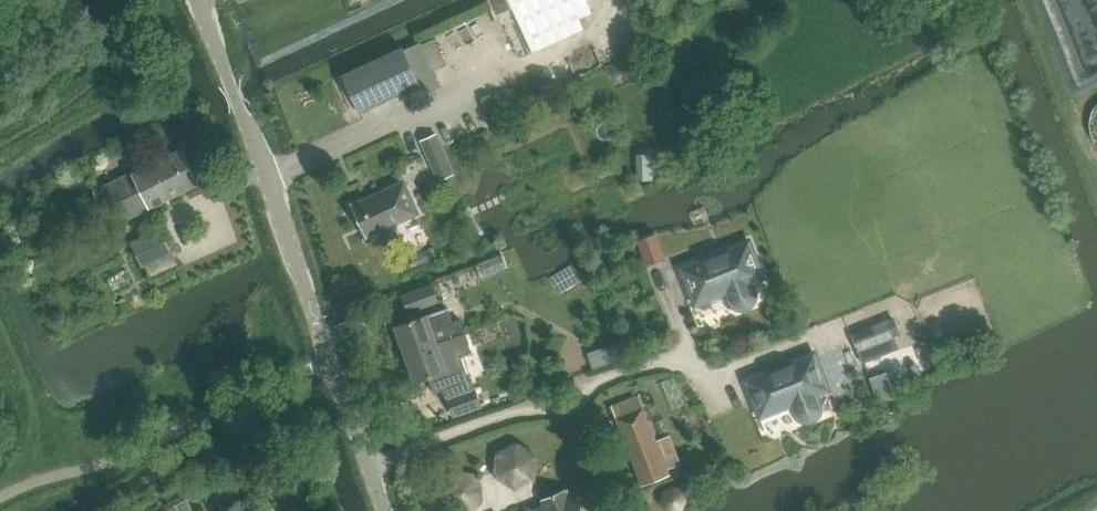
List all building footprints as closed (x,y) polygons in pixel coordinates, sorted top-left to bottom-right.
[(533,53),(585,29),(572,0),(509,0),(533,53)] [(403,46),(342,75),(360,113),(420,85),(425,93),(441,86),(420,42),(404,49),(403,46)] [(448,160),(437,134),(421,141),(439,181),(455,174),(448,160)] [(181,148),(95,190),(113,226),(199,184),(181,148)] [(653,175),(662,175),(662,162),(653,162),(652,154),(637,155),(637,180),(653,180),(653,175)] [(406,180),(352,205),(366,237),(420,212),(406,180)] [(163,226),(131,241),(144,267),(175,251),(163,226)] [(647,264),(665,257),(657,234),(638,241),(647,264)] [(755,291),(751,282),(764,278),(749,240),(681,267),(696,304),(726,292),(730,300),(732,304),(736,307),(740,309),(745,309),(749,307),(753,304),(755,300),(755,295),(755,291)] [(502,255),(476,264),(482,278),(508,268),(502,255)] [(581,270),(587,281),(595,277),(589,266),(581,270)] [(433,286),(404,296),(409,311),(438,300),(433,286)] [(608,315),(615,318),(621,317),(625,311),(623,304),(617,300),(611,302),(607,308),(608,315)] [(427,314),(396,326),(406,354),(465,332),(461,320),(453,322),(448,307),(427,314)] [(852,333),(863,362),(899,348),(888,319),(852,333)] [(465,332),(406,354),(416,381),(429,376),(435,393),(445,390),(448,398),(470,390),(471,390),(475,388),(473,380),(469,381),(461,357),(472,353),(470,345),(465,332)] [(587,353),(594,369),(628,356),(622,340),(587,353)] [(791,404),(795,413),(797,417),(801,420),(805,421),(810,421),(814,419),(818,416),(820,412),(821,408),(820,403),(817,395),(829,390),(814,353),(746,380),(761,417),(791,404)] [(475,388),(471,390),(470,390),(448,398),(454,415),(482,405),(475,388)] [(680,462),(670,436),(657,441),(639,395),(612,405),(617,416),(616,417),(642,485),(670,474),(667,467),(680,462)] [(536,480),(539,454),(519,441),(497,451),(494,476),(515,490),(536,480)] [(483,505),(484,502),(481,474),(455,468),(451,470),(438,492),(439,495),(453,510),(468,510),(483,505)] [(242,471),(207,489),(218,510),(221,510),(254,494),(242,471)] [(687,499),(683,490),(675,486),(666,490),(662,498),(665,507),(674,510),(675,510),(683,508),(687,499)] [(531,510),(586,510),(576,488),(568,488),(542,499),(545,505),(531,510)]
